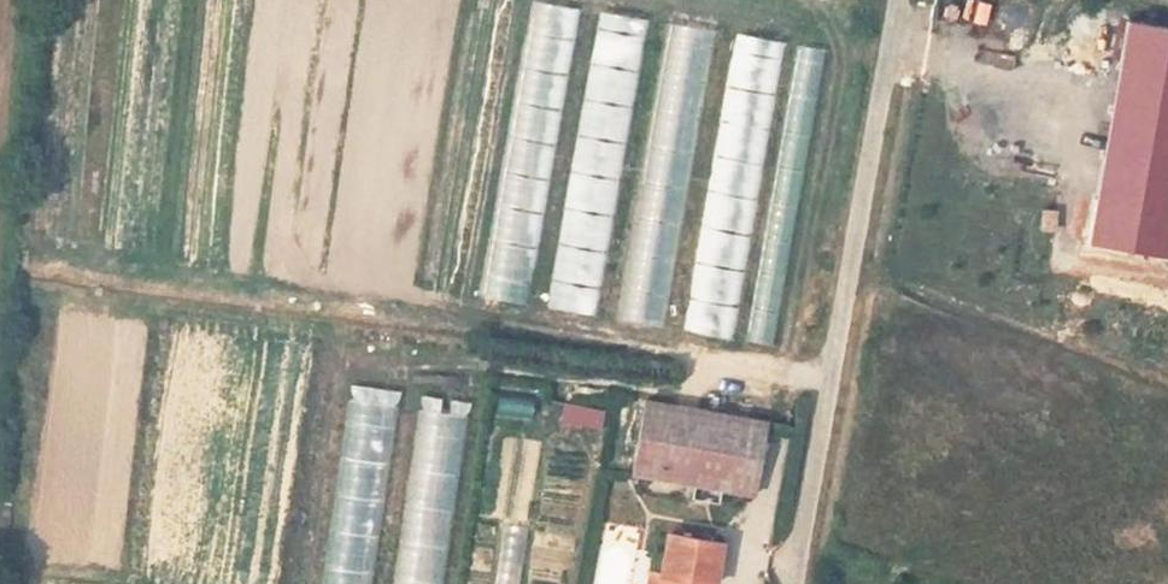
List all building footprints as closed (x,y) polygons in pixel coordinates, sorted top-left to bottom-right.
[(483,297),(531,304),(575,4),(545,0),(527,0),(483,297)] [(592,9),(555,308),(602,314),(639,14),(592,9)] [(711,27),(663,20),(619,322),(667,329),(711,27)] [(1130,20),(1091,241),(1167,255),(1167,26),(1130,20)] [(729,31),(689,330),(736,336),(775,37),(729,31)] [(777,344),(822,47),(792,42),(747,339),(777,344)] [(398,388),(345,382),(322,583),(375,583),(398,388)] [(499,387),(495,412),(534,418),(538,393),(499,387)] [(391,583),(445,583),(471,400),(419,392),(391,583)] [(766,422),(650,402),(637,475),(753,496),(766,422)] [(540,442),(513,438),(492,583),(519,583),(540,442)] [(706,582),(715,583),(722,543),(669,534),(660,583),(706,583),(706,582)]
